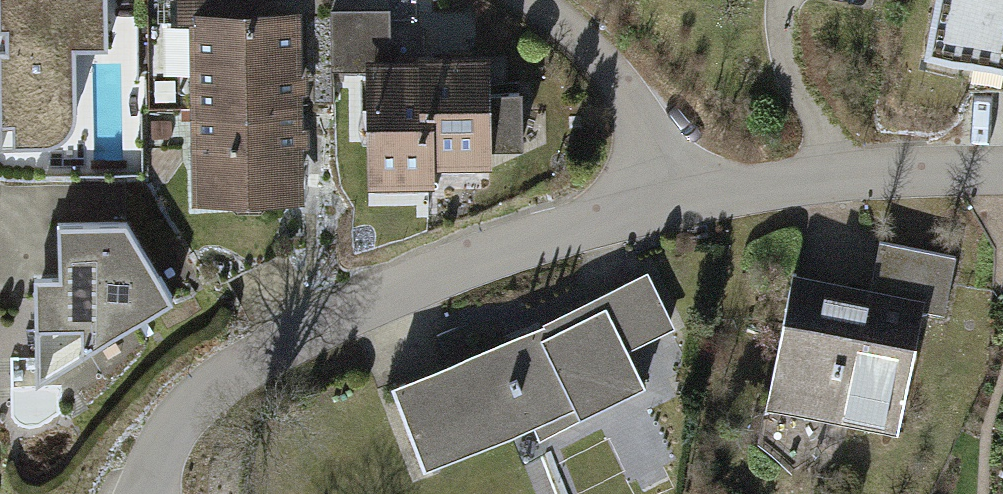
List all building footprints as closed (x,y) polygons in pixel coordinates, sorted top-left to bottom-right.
[(12,146),(60,144),(79,134),(91,121),(89,44),(120,43),(119,0),(8,0),(12,146)] [(180,53),(200,53),(201,199),(310,198),(310,14),(262,14),(262,0),(180,0),(180,53)] [(396,8),(339,9),(341,103),(373,102),(375,181),(449,179),(449,164),(507,163),(505,51),(397,53),(396,8)] [(183,295),(137,224),(74,226),(76,281),(49,278),(59,379),(183,295)] [(879,287),(798,271),(769,415),(909,443),(934,317),(947,315),(958,261),(887,246),(879,287)] [(609,305),(410,389),(440,459),(591,396),(597,411),(645,391),(609,305)]
